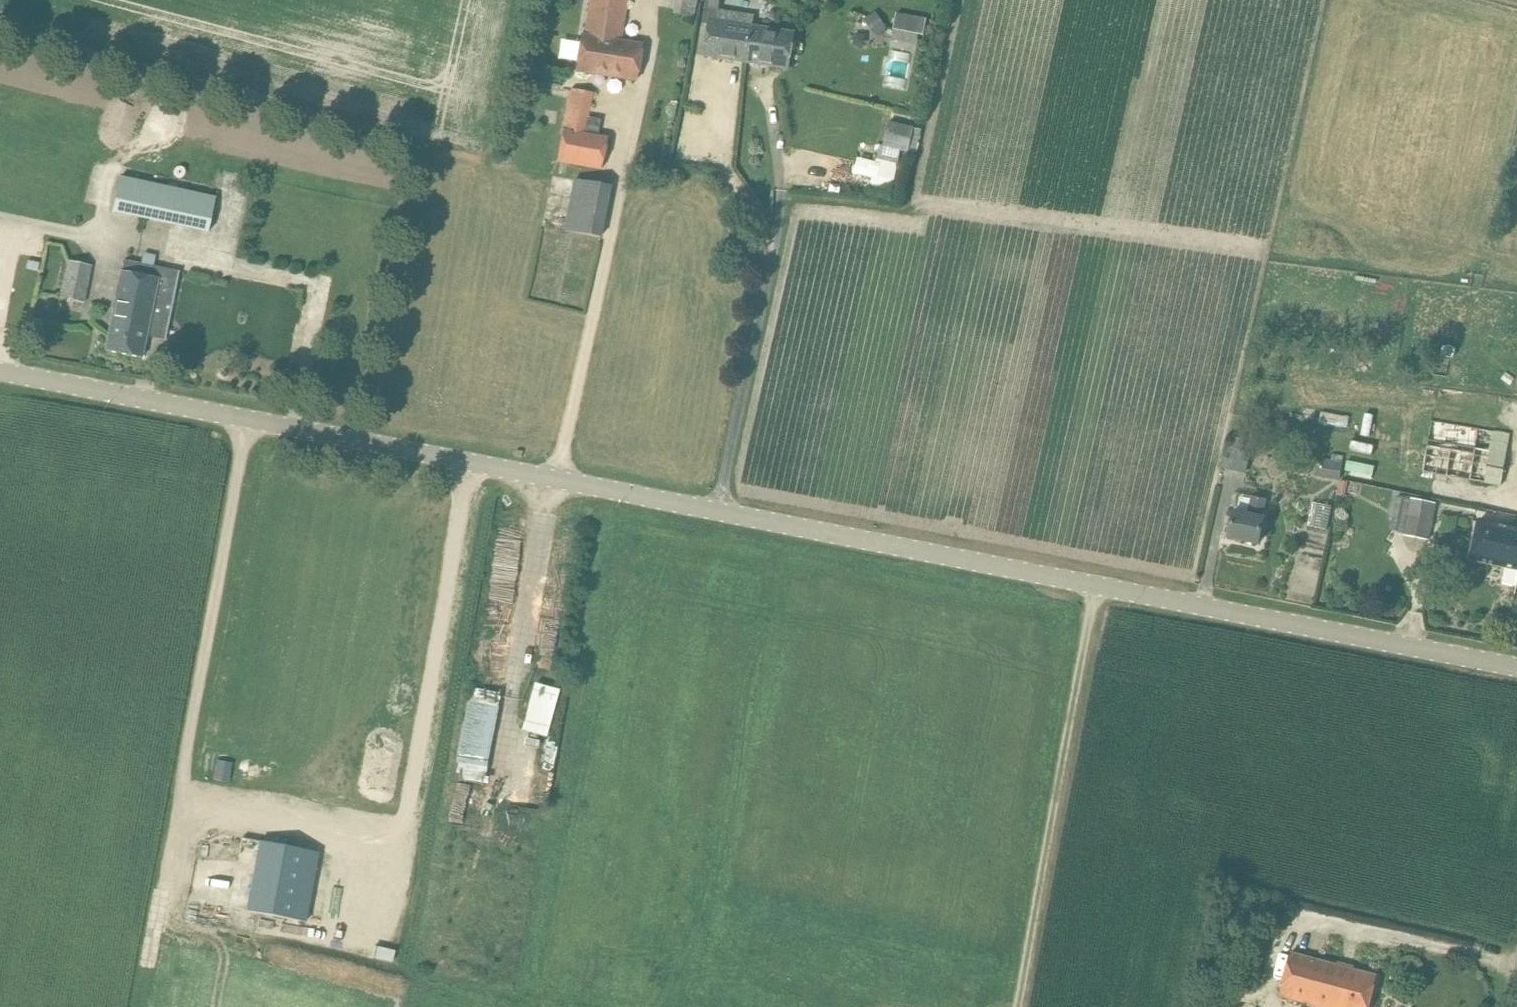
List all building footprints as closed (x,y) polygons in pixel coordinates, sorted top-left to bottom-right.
[(585,36),(583,36),(577,71),(637,81),(643,45),(639,45),(639,43),(637,43),(637,44),(621,42),(628,0),(591,0),(585,36)] [(674,14),(696,18),(699,0),(676,0),(674,14)] [(707,8),(718,10),(720,0),(708,0),(707,8)] [(887,28),(877,12),(864,20),(875,35),(887,28)] [(894,29),(924,36),(928,20),(897,14),(894,29)] [(748,62),(754,27),(711,20),(706,55),(748,62)] [(754,27),(748,62),(790,69),(795,33),(754,27)] [(583,132),(590,96),(571,92),(557,160),(602,169),(608,138),(598,136),(583,132)] [(915,128),(889,122),(884,146),(902,151),(909,152),(915,128)] [(877,162),(898,166),(902,151),(884,147),(880,146),(877,162)] [(216,197),(122,177),(116,211),(208,231),(216,197)] [(611,187),(575,180),(566,231),(600,237),(601,238),(611,187)] [(61,298),(84,303),(91,266),(68,261),(61,298)] [(176,272),(124,262),(106,351),(143,358),(147,335),(164,339),(176,272)] [(1455,357),(1457,348),(1445,346),(1444,355),(1455,357)] [(1510,434),(1432,420),(1423,472),(1502,486),(1510,434)] [(1250,453),(1227,448),(1223,467),(1247,472),(1250,453)] [(1300,473),(1310,475),(1313,459),(1304,457),(1300,473)] [(1323,458),(1320,476),(1340,480),(1342,461),(1323,458)] [(1344,471),(1372,478),(1376,466),(1348,458),(1344,471)] [(1338,494),(1345,495),(1349,481),(1341,480),(1338,494)] [(1250,515),(1234,512),(1229,538),(1260,544),(1265,518),(1264,518),(1268,500),(1254,497),(1250,515)] [(1411,500),(1397,497),(1392,518),(1409,522),(1407,533),(1428,538),(1436,502),(1411,497),(1411,500)] [(1310,519),(1327,524),(1332,506),(1315,501),(1310,519)] [(1514,528),(1479,521),(1471,561),(1506,568),(1503,583),(1516,586),(1516,552),(1510,550),(1514,528)] [(532,683),(520,730),(545,736),(557,690),(532,683)] [(474,697),(464,749),(493,754),(503,702),(474,697)] [(319,853),(260,841),(250,909),(307,921),(319,853)] [(1293,953),(1282,995),(1324,1006),(1370,1006),(1377,976),(1293,953)]
